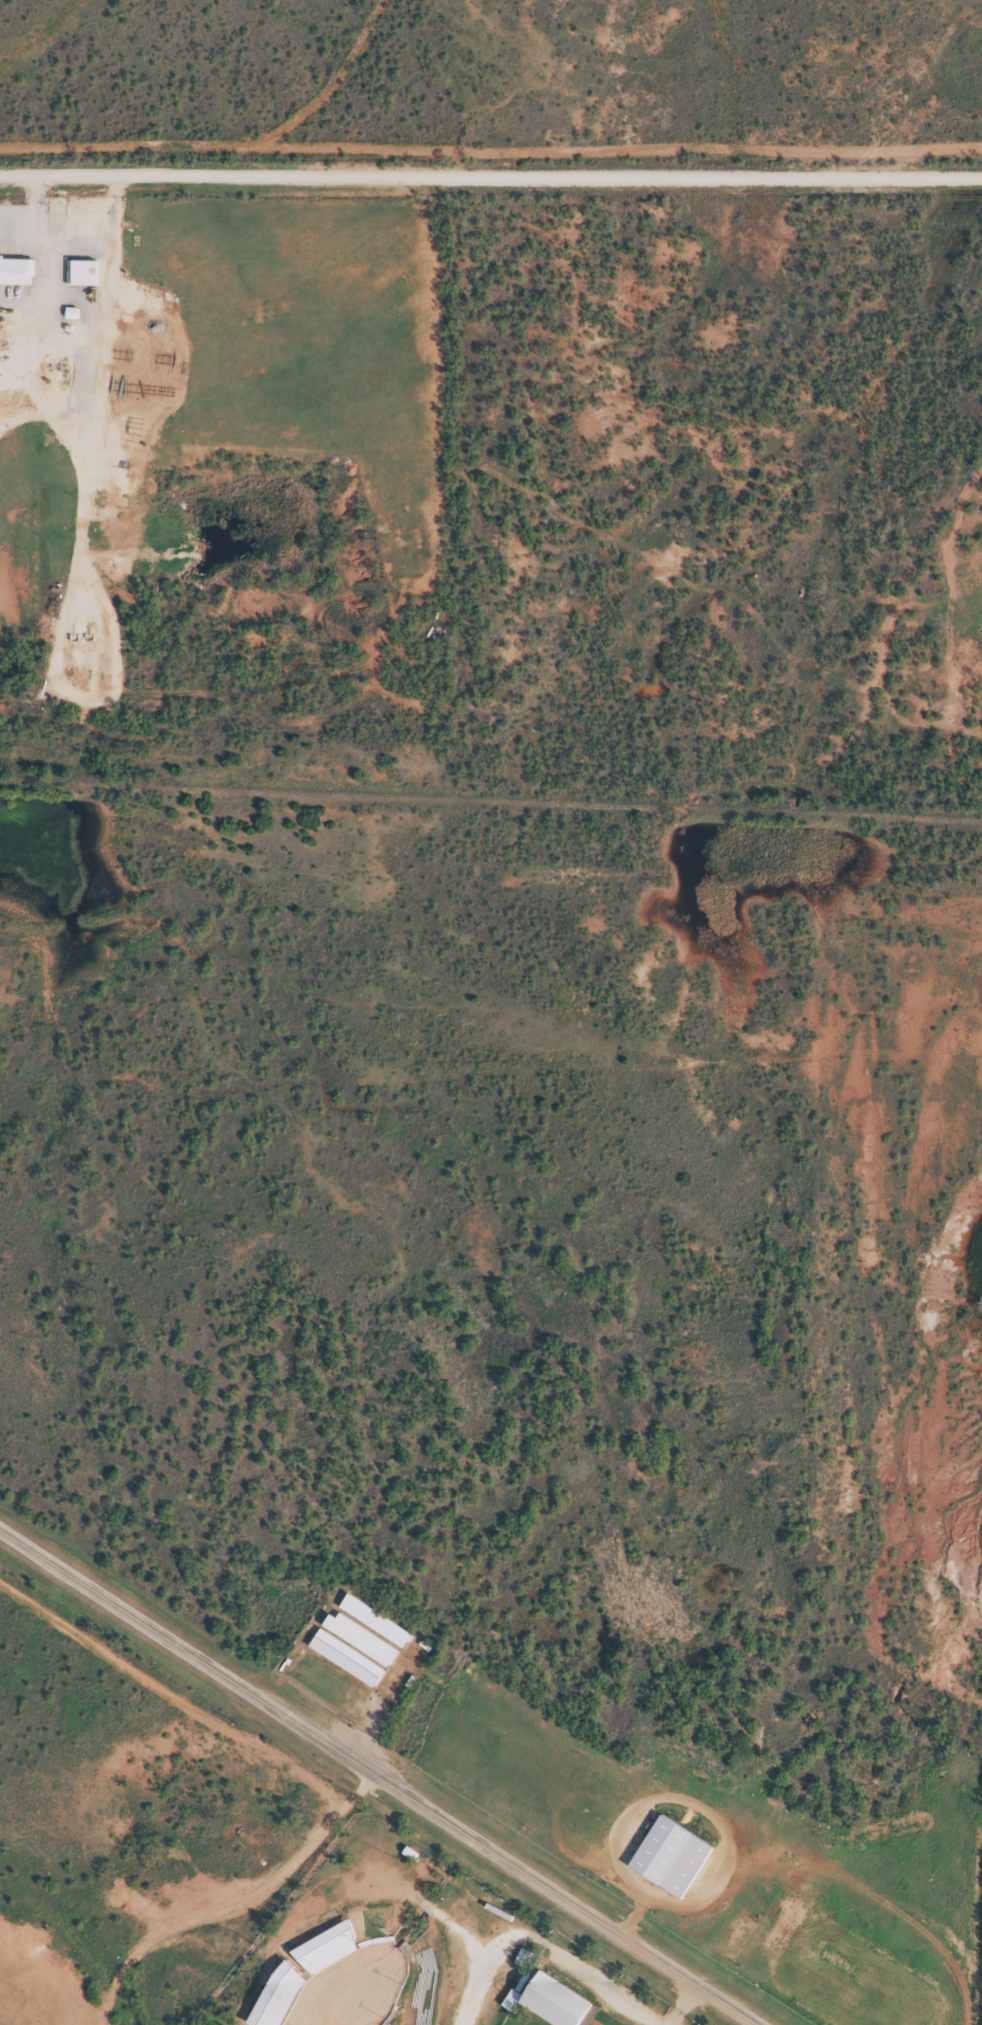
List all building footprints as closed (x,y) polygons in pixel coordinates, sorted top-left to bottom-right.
[(0,266),(0,292),(29,293),(29,284),(34,284),(35,267),(0,266)] [(67,293),(96,293),(96,269),(67,268),(67,293)] [(374,1695),(396,1656),(400,1658),(410,1640),(344,1603),(335,1620),(330,1617),(320,1636),(318,1636),(306,1657),(374,1695)] [(712,1851),(657,1823),(629,1878),(684,1905),(712,1851)] [(295,1954),(308,1983),(361,1959),(348,1930),(295,1954)] [(307,1982),(279,1969),(252,2024),(286,2024),(307,1982)] [(600,2012),(540,1978),(525,2005),(511,1997),(501,2013),(515,2021),(520,2012),(543,2024),(592,2024),(600,2012)]
